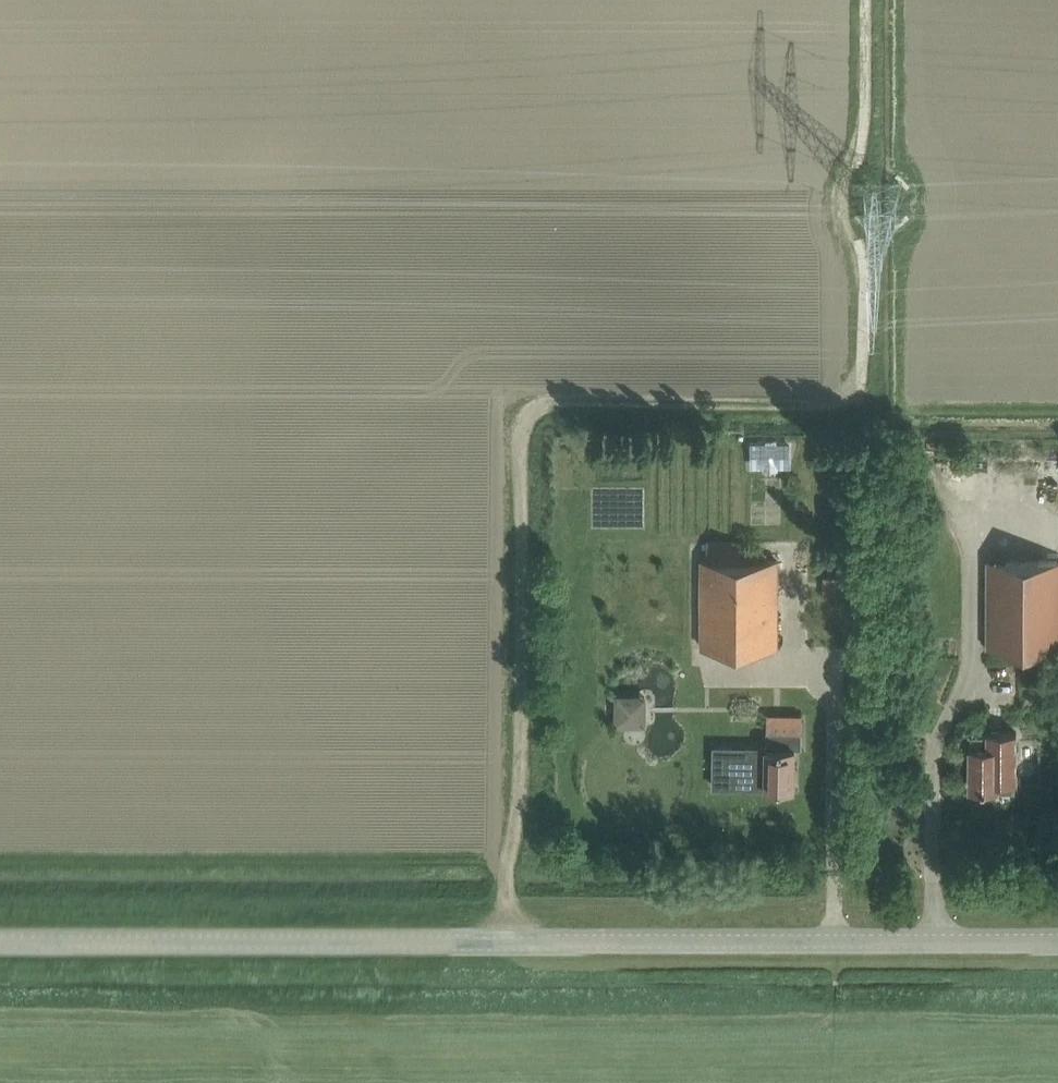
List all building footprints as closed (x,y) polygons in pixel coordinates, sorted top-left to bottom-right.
[(777,648),(777,561),(701,561),(701,647),(777,648)] [(987,562),(987,648),(1057,648),(1057,562),(987,562)] [(617,725),(644,725),(644,697),(617,697),(617,725)] [(766,747),(714,747),(713,787),(794,788),(795,749),(801,749),(802,732),(766,732),(766,747)] [(971,749),(970,749),(971,789),(993,789),(993,792),(1015,792),(1015,782),(1017,782),(1017,734),(988,734),(988,735),(971,735),(971,749)]
